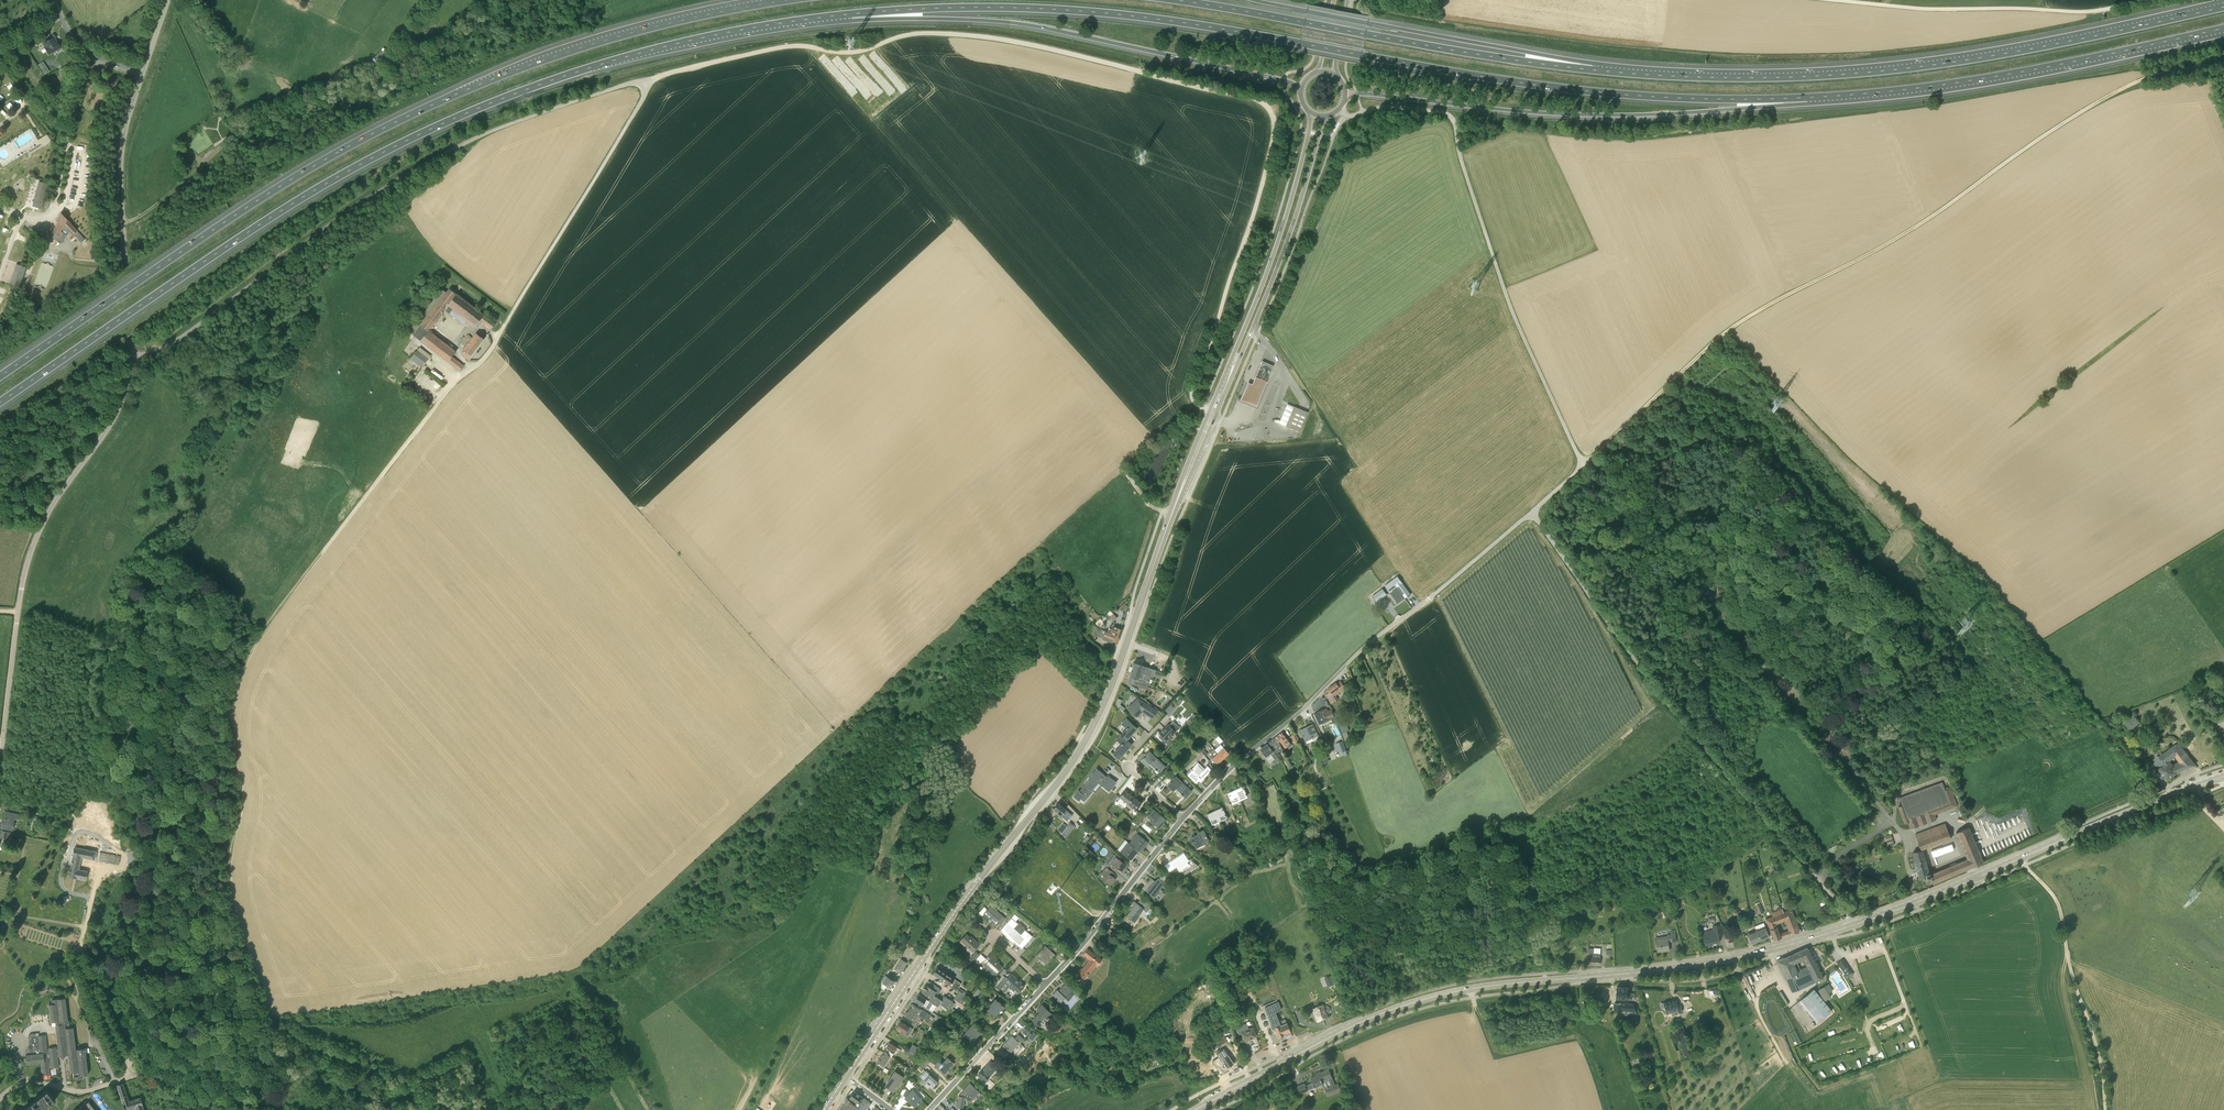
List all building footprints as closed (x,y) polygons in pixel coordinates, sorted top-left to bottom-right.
[(53,37),(48,40),(42,43),(48,54),(56,50),(56,49),(60,46),(57,41),(56,41),(53,37)] [(388,54),(384,48),(377,53),(382,59),(388,54)] [(44,60),(39,63),(46,73),(50,71),(44,60)] [(51,141),(47,134),(38,140),(41,144),(41,145),(42,144),(44,146),(51,141)] [(48,184),(43,182),(39,181),(38,186),(39,186),(35,202),(33,201),(32,206),(41,209),(48,184)] [(56,220),(58,222),(50,236),(62,243),(67,235),(70,232),(73,235),(74,233),(76,235),(75,236),(81,243),(85,239),(77,230),(61,213),(60,213),(56,220)] [(19,287),(26,267),(16,264),(9,284),(19,287)] [(480,321),(492,330),(492,329),(492,328),(496,324),(490,319),(457,294),(450,288),(414,335),(421,341),(460,371),(463,366),(464,366),(464,365),(463,365),(452,356),(456,351),(433,333),(434,332),(430,329),(445,310),(464,325),(469,319),(476,325),(480,321)] [(36,303),(28,301),(26,310),(34,312),(36,303)] [(464,355),(463,356),(468,360),(484,339),(476,333),(464,349),(465,350),(462,353),(464,355)] [(431,356),(420,347),(411,359),(421,367),(429,359),(431,356)] [(1263,361),(1262,360),(1262,361),(1260,367),(1259,367),(1259,368),(1256,377),(1255,377),(1256,378),(1256,377),(1266,381),(1265,382),(1266,382),(1273,365),(1272,365),(1263,361)] [(1240,401),(1256,408),(1266,382),(1255,378),(1252,384),(1248,382),(1240,401)] [(1293,406),(1288,404),(1280,424),(1285,426),(1293,406)] [(1302,410),(1293,406),(1285,426),(1293,430),(1299,432),(1308,412),(1302,410)] [(1390,593),(1397,587),(1403,583),(1398,576),(1385,586),(1390,593)] [(1403,583),(1397,587),(1405,598),(1410,594),(1402,583),(1403,583)] [(1374,592),(1377,598),(1384,594),(1381,588),(1374,592)] [(1107,613),(1114,620),(1118,616),(1111,610),(1107,613)] [(1118,639),(1122,629),(1113,627),(1115,623),(1112,620),(1107,631),(1111,634),(1115,635),(1114,638),(1118,639)] [(1109,640),(1117,643),(1118,639),(1114,638),(1115,635),(1111,634),(1107,631),(1100,628),(1097,636),(1103,638),(1102,639),(1108,642),(1109,640)] [(1161,680),(1163,672),(1134,663),(1133,664),(1132,664),(1132,666),(1130,672),(1129,673),(1129,674),(1129,675),(1127,682),(1147,689),(1151,677),(1148,676),(1148,675),(1161,680)] [(1342,691),(1343,692),(1347,689),(1341,681),(1337,683),(1328,689),(1330,691),(1326,694),(1333,703),(1339,699),(1336,695),(1342,691)] [(1152,717),(1156,711),(1158,709),(1152,706),(1151,707),(1140,700),(1130,710),(1137,716),(1142,710),(1152,717)] [(1174,702),(1167,708),(1171,712),(1177,706),(1174,702)] [(1329,710),(1328,707),(1315,713),(1319,722),(1331,716),(1333,719),(1337,717),(1333,708),(1329,710)] [(2130,732),(2140,722),(2133,714),(2122,723),(2130,732)] [(1121,734),(1127,739),(1137,729),(1126,719),(1122,724),(1126,728),(1126,729),(1121,734)] [(1342,733),(1349,730),(1345,720),(1338,722),(1342,733)] [(1159,736),(1164,741),(1165,739),(1167,741),(1176,731),(1168,724),(1159,733),(1161,735),(1159,736)] [(1318,735),(1313,724),(1307,727),(1308,728),(1301,731),(1301,730),(1306,741),(1318,735)] [(1276,737),(1280,742),(1281,742),(1286,748),(1291,744),(1282,732),(1276,737)] [(1121,745),(1113,753),(1119,758),(1132,744),(1127,740),(1127,739),(1121,734),(1117,739),(1121,744),(1121,745)] [(1276,737),(1268,743),(1278,754),(1283,749),(1280,744),(1279,743),(1280,742),(1276,737)] [(1336,743),(1336,744),(1340,753),(1347,751),(1343,741),(1336,743)] [(1261,749),(1266,756),(1270,753),(1275,759),(1272,761),(1275,764),(1281,760),(1277,754),(1278,754),(1268,743),(1261,749)] [(2178,772),(2195,765),(2196,764),(2178,743),(2159,756),(2158,756),(2152,760),(2166,780),(2178,772)] [(1214,748),(1213,749),(1223,759),(1229,753),(1221,744),(1215,750),(1214,748)] [(1203,747),(1199,750),(1206,756),(1208,754),(1204,750),(1205,749),(1203,747)] [(1223,759),(1213,749),(1209,752),(1212,755),(1210,757),(1212,759),(1217,764),(1223,759)] [(1150,764),(1149,763),(1155,757),(1149,751),(1145,755),(1142,753),(1138,758),(1147,767),(1150,764)] [(1155,757),(1149,763),(1150,764),(1155,769),(1156,770),(1159,773),(1165,766),(1155,757)] [(1284,759),(1288,769),(1292,767),(1287,757),(1284,759)] [(1167,770),(1169,772),(1175,767),(1172,764),(1167,770)] [(1186,774),(1196,783),(1198,780),(1200,782),(1211,770),(1207,765),(1204,768),(1199,764),(1198,765),(1196,764),(1191,769),(1190,769),(1186,774)] [(1111,789),(1119,780),(1111,773),(1110,774),(1107,771),(1100,765),(1093,772),(1094,772),(1091,776),(1092,777),(1083,788),(1082,787),(1076,793),(1082,798),(1084,795),(1087,798),(1097,786),(1096,785),(1101,779),(1104,781),(1103,782),(1111,789)] [(1176,789),(1182,782),(1176,776),(1172,780),(1168,775),(1162,781),(1173,791),(1176,789)] [(1182,782),(1176,789),(1181,793),(1185,797),(1192,791),(1182,782)] [(1905,824),(1908,823),(1906,818),(1950,802),(1942,782),(1899,798),(1902,806),(1898,807),(1905,824)] [(1242,787),(1235,790),(1239,799),(1246,796),(1242,787)] [(1239,799),(1235,790),(1228,793),(1232,802),(1239,799)] [(1133,797),(1125,791),(1120,797),(1128,804),(1133,797)] [(1135,810),(1141,803),(1133,797),(1128,804),(1135,810)] [(1066,810),(1058,803),(1057,804),(1056,805),(1056,806),(1054,808),(1058,812),(1057,813),(1061,816),(1064,818),(1067,821),(1072,815),(1066,810)] [(1215,811),(1219,820),(1226,816),(1222,808),(1215,811)] [(1152,823),(1158,827),(1165,818),(1166,819),(1154,809),(1150,814),(1156,818),(1152,823)] [(1215,811),(1208,814),(1211,823),(1219,820),(1215,811)] [(20,815),(5,812),(2,827),(1,830),(0,830),(0,837),(9,839),(11,832),(5,831),(6,829),(12,830),(15,819),(19,820),(20,815)] [(1141,812),(1134,821),(1140,824),(1146,816),(1141,812)] [(1074,825),(1071,823),(1070,822),(1061,833),(1065,836),(1074,825)] [(1951,839),(1945,823),(1915,834),(1921,850),(1951,839)] [(1930,874),(1931,878),(1933,883),(1983,862),(1969,827),(1956,833),(1967,858),(1930,874)] [(1208,840),(1203,830),(1198,833),(1199,834),(1191,838),(1196,848),(1205,844),(1204,842),(1208,840)] [(77,833),(75,847),(91,850),(94,837),(77,833)] [(1142,848),(1147,842),(1137,834),(1130,844),(1139,851),(1140,852),(1143,849),(1142,848)] [(1891,834),(1885,836),(1888,846),(1894,845),(1891,834)] [(1121,853),(1130,860),(1135,853),(1136,854),(1139,851),(1130,844),(1128,843),(1121,853)] [(1932,850),(1934,856),(1955,849),(1953,843),(1932,850)] [(107,850),(106,853),(74,847),(71,865),(69,876),(74,877),(75,877),(85,879),(86,871),(84,870),(84,869),(79,868),(81,857),(119,864),(120,856),(111,854),(112,851),(107,850)] [(1931,878),(1930,874),(1926,859),(1925,859),(1923,850),(1913,852),(1919,879),(1927,877),(1927,879),(1931,878)] [(1183,876),(1198,866),(1190,858),(1187,860),(1184,854),(1177,858),(1170,862),(1174,867),(1177,866),(1183,876)] [(1116,866),(1122,871),(1124,867),(1126,865),(1117,857),(1114,861),(1112,859),(1107,864),(1113,870),(1116,866)] [(1110,884),(1112,882),(1114,879),(1110,876),(1112,873),(1105,868),(1101,873),(1104,875),(1102,878),(1110,884)] [(1150,887),(1147,891),(1155,897),(1157,894),(1160,890),(1160,889),(1164,883),(1158,879),(1155,882),(1155,881),(1152,885),(1153,885),(1150,888),(1150,887)] [(1151,907),(1141,899),(1139,902),(1138,901),(1137,904),(1136,903),(1130,910),(1132,911),(1130,914),(1129,913),(1127,915),(1135,921),(1140,915),(1138,914),(1143,909),(1147,911),(1151,907)] [(1679,907),(1677,902),(1671,904),(1674,912),(1680,910),(1679,907)] [(1760,904),(1756,906),(1759,914),(1764,912),(1760,904)] [(987,909),(984,907),(979,913),(982,915),(984,913),(996,924),(998,922),(1000,924),(1005,918),(997,911),(997,910),(992,905),(987,909)] [(1735,913),(1738,921),(1743,919),(1740,911),(1739,911),(1738,908),(1734,910),(1735,913)] [(1010,919),(1011,918),(1010,917),(1014,914),(1008,909),(1004,913),(1007,916),(1010,919)] [(1767,918),(1775,940),(1799,931),(1791,909),(1767,918)] [(1018,923),(1011,917),(1000,930),(1006,935),(1005,936),(1013,943),(1014,942),(1022,949),(1033,937),(1025,929),(1021,934),(1014,928),(1018,923)] [(1705,945),(1709,944),(1719,942),(1719,937),(1722,936),(1720,925),(1713,926),(1713,930),(1702,932),(1705,945),(1705,944),(1705,945)] [(1769,936),(1768,933),(1765,926),(1761,927),(1762,929),(1757,931),(1761,940),(1769,936)] [(1668,939),(1656,940),(1658,952),(1669,950),(1668,942),(1676,941),(1675,930),(1671,930),(1672,934),(1667,935),(1668,939)] [(1747,933),(1752,943),(1761,940),(1757,931),(1752,933),(1752,931),(1747,933)] [(973,939),(966,934),(961,940),(973,951),(980,944),(974,938),(973,939)] [(1045,946),(1040,951),(1036,955),(1046,964),(1054,956),(1048,951),(1050,950),(1045,946)] [(1090,959),(1096,964),(1097,965),(1101,959),(1088,948),(1083,954),(1090,959)] [(1819,971),(1807,948),(1798,951),(1803,960),(1807,967),(1815,982),(1824,979),(1820,970),(1819,971)] [(1778,960),(1778,961),(1786,979),(1792,993),(1815,982),(1807,967),(1801,970),(1797,963),(1803,960),(1798,951),(1778,960)] [(970,965),(979,954),(976,952),(967,962),(970,965)] [(1589,953),(1589,964),(1600,964),(1600,954),(1589,953)] [(994,975),(997,972),(999,969),(1000,970),(1002,968),(1002,967),(995,960),(996,959),(990,954),(984,961),(987,964),(984,966),(994,975)] [(901,959),(894,969),(900,973),(907,963),(901,959)] [(1080,970),(1077,973),(1085,980),(1086,979),(1086,980),(1088,977),(1087,976),(1096,964),(1090,959),(1081,970),(1080,970)] [(1852,971),(1843,959),(1837,963),(1846,975),(1852,971)] [(969,968),(973,971),(980,963),(977,960),(969,968)] [(933,973),(938,976),(960,991),(959,991),(963,994),(964,992),(959,988),(962,983),(937,967),(935,970),(933,973)] [(973,976),(964,969),(960,973),(970,980),(973,976)] [(1007,979),(1004,977),(995,987),(999,991),(1004,985),(1003,985),(1005,983),(1014,991),(1017,994),(1019,992),(1025,986),(1021,982),(1020,984),(1019,982),(1019,981),(1016,978),(1016,979),(1014,977),(1015,977),(1011,974),(1007,979)] [(890,987),(895,981),(888,976),(888,977),(885,975),(881,981),(884,982),(882,985),(882,986),(882,987),(882,988),(883,988),(884,988),(885,988),(887,985),(887,986),(889,988),(890,987)] [(1331,975),(1326,978),(1329,985),(1334,983),(1331,975)] [(922,991),(931,997),(940,1003),(943,1005),(948,1008),(949,1006),(952,1008),(955,1004),(953,1002),(953,1001),(945,996),(943,1001),(937,997),(939,995),(936,994),(940,988),(928,981),(925,985),(924,986),(923,987),(923,988),(923,989),(922,991)] [(1053,994),(1052,995),(1061,1003),(1066,998),(1065,997),(1068,994),(1072,997),(1075,993),(1072,990),(1073,990),(1065,983),(1058,991),(1057,990),(1056,992),(1055,991),(1052,994),(1053,994)] [(1829,993),(1832,991),(1829,984),(1818,990),(1825,1001),(1831,997),(1829,993)] [(1632,998),(1630,992),(1628,992),(1628,987),(1617,986),(1617,998),(1632,998)] [(1832,1010),(1814,988),(1799,1001),(1817,1023),(1832,1010)] [(975,990),(970,997),(974,1001),(980,994),(975,990)] [(954,999),(961,1004),(966,996),(963,994),(959,991),(954,999)] [(1189,999),(1194,996),(1194,995),(1196,994),(1195,991),(1187,996),(1189,999)] [(933,1004),(938,1007),(940,1003),(931,997),(929,1001),(918,994),(915,1000),(929,1009),(933,1004)] [(56,999),(53,999),(52,999),(51,1000),(51,1001),(51,1004),(49,1004),(51,1022),(55,1021),(56,1025),(55,1025),(56,1033),(58,1049),(57,1050),(56,1047),(49,1048),(49,1051),(47,1051),(45,1035),(39,1035),(39,1033),(31,1034),(30,1034),(29,1034),(29,1035),(28,1036),(28,1037),(29,1040),(29,1042),(29,1044),(31,1044),(31,1045),(28,1046),(27,1049),(25,1051),(26,1052),(26,1055),(25,1055),(26,1057),(25,1057),(25,1058),(24,1058),(24,1059),(24,1060),(24,1061),(25,1061),(26,1061),(27,1064),(41,1062),(42,1073),(50,1072),(49,1067),(51,1067),(51,1068),(58,1067),(58,1060),(57,1056),(59,1056),(61,1058),(65,1057),(66,1056),(67,1056),(66,1055),(68,1054),(70,1072),(73,1072),(73,1073),(74,1078),(74,1079),(75,1079),(76,1079),(81,1079),(81,1075),(85,1075),(87,1075),(88,1075),(85,1048),(75,1049),(75,1044),(73,1027),(70,1027),(69,1021),(69,1020),(68,1020),(65,998),(57,999),(56,999)] [(995,999),(990,1005),(998,1012),(1003,1006),(995,999)] [(1676,1000),(1664,1003),(1666,1014),(1679,1011),(1679,1012),(1683,1011),(1681,1005),(1677,1006),(1676,1000)] [(1290,1031),(1285,1019),(1279,1022),(1275,1012),(1281,1010),(1278,1001),(1264,1007),(1272,1025),(1271,1025),(1272,1029),(1268,1030),(1270,1034),(1270,1035),(1273,1043),(1278,1041),(1277,1039),(1278,1039),(1277,1036),(1284,1034),(1286,1038),(1291,1036),(1290,1031)] [(932,1025),(934,1022),(928,1018),(930,1015),(912,1003),(912,1004),(911,1005),(910,1006),(909,1009),(922,1018),(932,1025)] [(1632,1022),(1639,1022),(1634,1004),(1615,1003),(1615,1008),(1614,1008),(1613,1011),(1622,1011),(1622,1010),(1625,1011),(1625,1015),(1632,1016),(1632,1022)] [(1316,1012),(1319,1019),(1328,1016),(1327,1014),(1328,1013),(1329,1013),(1330,1012),(1330,1011),(1330,1010),(1330,1009),(1330,1008),(1329,1007),(1328,1007),(1327,1006),(1326,1006),(1324,1007),(1323,1004),(1312,1008),(1313,1013),(1316,1012)] [(998,1012),(990,1005),(985,1011),(993,1018),(998,1012),(1000,1013),(998,1012)] [(1033,1019),(1041,1026),(1052,1014),(1042,1005),(1037,1010),(1040,1012),(1033,1019)] [(917,1027),(919,1024),(918,1023),(922,1018),(909,1009),(907,1012),(905,1013),(905,1014),(905,1015),(913,1020),(911,1024),(917,1027)] [(912,1028),(901,1021),(896,1027),(901,1030),(900,1031),(907,1036),(912,1028)] [(1247,1023),(1236,1028),(1239,1035),(1242,1034),(1245,1041),(1249,1039),(1251,1044),(1254,1042),(1255,1044),(1259,1042),(1256,1036),(1252,1027),(1249,1029),(1247,1023)] [(967,1031),(976,1039),(975,1038),(980,1032),(972,1026),(967,1031)] [(1223,1031),(1220,1026),(1214,1029),(1215,1030),(1218,1036),(1215,1038),(1212,1039),(1210,1035),(1203,1040),(1206,1044),(1209,1042),(1214,1050),(1228,1041),(1225,1037),(1227,1034),(1223,1031)] [(976,1039),(967,1031),(962,1037),(970,1044),(975,1038),(976,1039)] [(1033,1032),(1029,1038),(1033,1041),(1037,1035),(1033,1032)] [(1004,1045),(1011,1051),(1015,1055),(1024,1046),(1018,1041),(1018,1040),(1021,1042),(1024,1039),(1018,1034),(1015,1039),(1012,1036),(1004,1045)] [(1679,1039),(1685,1058),(1690,1057),(1685,1037),(1679,1039)] [(892,1056),(897,1047),(889,1042),(886,1048),(887,1048),(885,1050),(884,1051),(892,1056)] [(913,1045),(909,1051),(917,1056),(921,1050),(913,1045)] [(1217,1054),(1219,1057),(1212,1062),(1221,1074),(1229,1069),(1227,1067),(1233,1063),(1224,1049),(1217,1054)] [(904,1053),(915,1060),(917,1056),(906,1050),(904,1053)] [(877,1061),(884,1065),(884,1066),(890,1056),(892,1057),(892,1056),(884,1051),(877,1061)] [(922,1061),(927,1065),(931,1061),(926,1055),(921,1060),(922,1061)] [(939,1060),(935,1064),(945,1074),(946,1073),(945,1073),(952,1066),(954,1063),(951,1061),(953,1059),(949,1056),(948,1057),(942,1063),(939,1060)] [(924,1068),(927,1065),(922,1061),(921,1060),(918,1063),(924,1068)] [(983,1069),(978,1075),(986,1082),(991,1077),(990,1076),(994,1071),(987,1065),(983,1069)] [(1305,1083),(1297,1086),(1301,1094),(1308,1091),(1308,1090),(1322,1084),(1327,1096),(1328,1096),(1341,1091),(1338,1083),(1335,1084),(1329,1069),(1321,1072),(1321,1073),(1319,1074),(1318,1072),(1315,1073),(1316,1075),(1311,1077),(1313,1083),(1306,1086),(1305,1083)] [(903,1077),(899,1074),(895,1071),(887,1083),(890,1085),(889,1087),(893,1090),(903,1077)] [(922,1083),(928,1089),(931,1086),(933,1087),(938,1082),(929,1075),(922,1083)] [(142,1105),(143,1105),(140,1097),(129,1101),(123,1083),(117,1085),(119,1094),(125,1109),(126,1109),(132,1108),(133,1109),(144,1109),(142,1105)] [(956,1102),(956,1106),(962,1107),(964,1099),(970,1100),(972,1098),(973,1099),(980,1092),(970,1083),(959,1095),(958,1102),(956,1102)] [(42,1109),(43,1109),(45,1107),(46,1107),(45,1107),(48,1105),(49,1104),(50,1103),(51,1103),(55,1100),(52,1096),(50,1093),(49,1093),(47,1090),(43,1093),(41,1095),(40,1094),(40,1095),(38,1097),(37,1096),(37,1097),(35,1099),(34,1099),(35,1099),(21,1109),(41,1109),(42,1109)] [(915,1107),(922,1099),(912,1090),(904,1098),(915,1107)] [(865,1099),(854,1091),(852,1094),(851,1094),(850,1095),(850,1097),(859,1104),(858,1106),(861,1109),(866,1109),(871,1103),(865,1099)] [(858,1109),(859,1109),(861,1109),(858,1106),(857,1107),(848,1098),(842,1108),(841,1109),(840,1109),(857,1109),(858,1109)] [(88,1101),(81,1107),(77,1109),(95,1109),(88,1101)]
